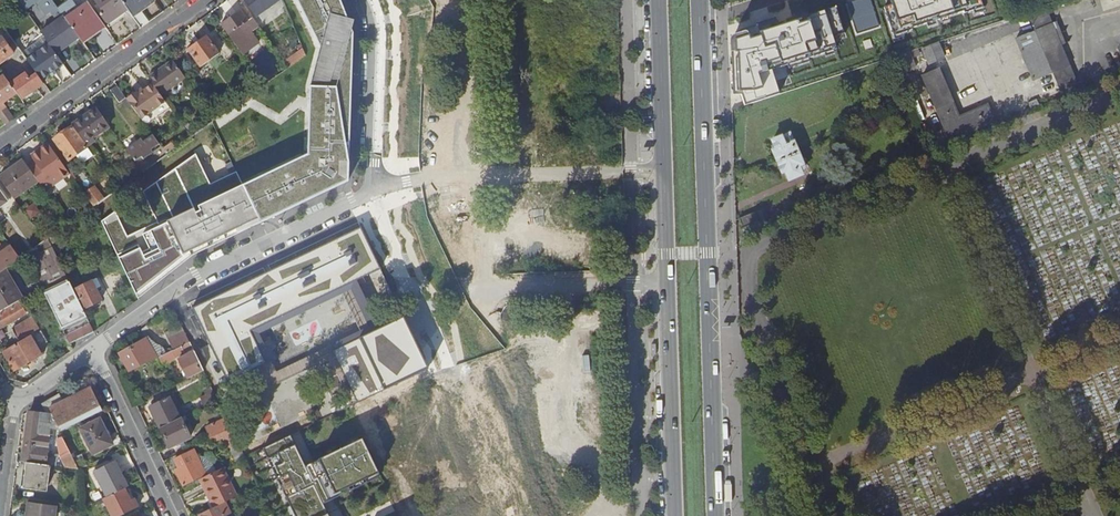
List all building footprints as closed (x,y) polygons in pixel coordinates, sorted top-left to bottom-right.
[(26,11),(38,3),(47,16),(58,8),(52,0),(18,0),(26,11)] [(101,8),(98,11),(107,25),(128,10),(121,0),(95,0),(101,8)] [(348,180),(351,98),(353,34),(342,0),(296,0),(321,49),(309,87),(308,154),(242,185),(236,172),(210,185),(195,155),(142,193),(156,222),(126,236),(114,212),(102,222),(139,299),(148,292),(194,255),(230,237),(348,180)] [(128,10),(132,15),(153,0),(121,0),(128,10)] [(255,14),(274,0),(245,0),(255,14)] [(848,3),(857,34),(882,27),(874,0),(859,0),(848,3)] [(885,8),(894,37),(912,31),(912,28),(964,11),(965,13),(983,7),(981,0),(890,0),(892,5),(885,8)] [(102,22),(88,2),(66,19),(78,37),(82,42),(90,35),(88,32),(102,22)] [(258,26),(245,7),(221,24),(238,48),(249,40),(245,34),(247,32),(246,31),(250,27),(252,30),(258,26)] [(64,16),(58,8),(47,16),(53,25),(64,16)] [(844,34),(834,8),(762,32),(763,35),(752,40),(749,32),(746,30),(733,35),(730,38),(734,96),(742,96),(745,106),(758,102),(775,96),(781,94),(772,71),(836,50),(833,38),(844,34)] [(991,25),(992,30),(1030,17),(1028,13),(1011,18),(991,25)] [(53,25),(42,33),(49,44),(54,50),(56,53),(78,37),(66,19),(64,16),(53,25)] [(1017,39),(1035,31),(1030,21),(1012,28),(1017,39)] [(1052,22),(1037,29),(1063,89),(1078,83),(1062,46),(1068,43),(1059,23),(1053,25),(1052,22)] [(991,25),(941,42),(942,47),(992,30),(991,25)] [(1052,71),(1035,31),(1017,39),(1034,78),(1052,71)] [(207,35),(187,49),(200,66),(219,53),(207,35)] [(0,40),(0,65),(15,55),(3,38),(0,40)] [(49,44),(27,60),(37,74),(41,81),(42,81),(54,71),(55,71),(64,64),(56,53),(54,50),(49,44)] [(922,51),(927,63),(944,56),(939,44),(922,51)] [(291,62),(307,55),(305,49),(288,56),(291,62)] [(916,49),(891,58),(898,75),(916,68),(912,59),(919,56),(916,49)] [(157,71),(148,77),(153,83),(161,95),(186,78),(173,60),(161,68),(162,70),(160,72),(160,71),(158,72),(157,71)] [(921,76),(947,138),(995,120),(981,87),(967,94),(974,110),(959,116),(939,69),(921,76)] [(26,73),(10,84),(16,93),(21,100),(44,84),(42,81),(41,81),(37,74),(30,79),(26,73)] [(4,108),(2,104),(16,93),(10,84),(5,76),(0,79),(0,111),(4,108)] [(898,80),(900,86),(910,82),(908,76),(898,80)] [(137,92),(127,99),(141,119),(166,102),(161,95),(153,83),(144,90),(138,94),(137,92)] [(126,98),(118,86),(111,90),(119,102),(126,98)] [(96,107),(72,125),(87,146),(95,140),(93,137),(109,125),(96,107)] [(0,111),(0,117),(5,125),(13,119),(4,108),(0,111)] [(71,127),(54,139),(69,160),(86,147),(71,127)] [(788,132),(771,140),(774,148),(770,150),(780,171),(783,170),(788,181),(801,175),(798,168),(803,166),(788,132)] [(141,139),(126,150),(142,172),(149,166),(141,156),(158,143),(153,135),(143,142),(141,139)] [(26,164),(38,181),(45,190),(70,173),(49,143),(31,155),(34,159),(26,164)] [(23,160),(0,176),(0,179),(14,198),(38,181),(26,164),(23,160)] [(95,186),(84,193),(93,206),(104,199),(95,186)] [(69,224),(57,232),(60,237),(72,229),(69,224)] [(355,280),(381,268),(363,229),(193,310),(227,378),(255,366),(264,362),(250,330),(355,280)] [(41,288),(69,344),(93,332),(48,239),(25,255),(37,280),(38,281),(41,288)] [(0,253),(0,273),(3,271),(20,259),(10,246),(0,253)] [(2,311),(18,302),(20,300),(3,271),(0,273),(0,308),(2,311)] [(38,281),(37,280),(24,287),(29,295),(41,288),(38,281)] [(255,366),(266,390),(338,358),(334,350),(379,329),(355,280),(250,330),(264,362),(255,366)] [(92,281),(75,290),(84,308),(101,300),(92,281)] [(25,314),(18,302),(2,311),(0,312),(0,329),(25,314)] [(359,403),(429,370),(404,317),(379,329),(334,350),(338,358),(359,403)] [(12,330),(18,341),(38,330),(31,319),(12,330)] [(169,339),(174,350),(189,342),(184,331),(169,339)] [(40,332),(4,353),(13,370),(42,353),(38,346),(43,343),(42,340),(44,339),(40,332)] [(148,338),(145,339),(154,355),(156,358),(159,357),(165,354),(162,347),(153,344),(149,340),(148,338)] [(119,354),(129,372),(156,358),(154,355),(145,339),(119,354)] [(165,354),(159,357),(163,364),(172,360),(175,357),(184,353),(185,355),(179,359),(183,367),(181,371),(184,376),(186,375),(188,378),(203,371),(189,342),(174,350),(165,354)] [(60,398),(46,405),(51,416),(59,432),(101,411),(91,388),(64,401),(63,397),(61,399),(60,398)] [(216,398),(212,390),(202,396),(206,404),(216,398)] [(160,428),(181,418),(185,416),(175,395),(150,407),(160,428)] [(51,416),(46,405),(43,408),(46,415),(28,413),(27,414),(27,419),(23,419),(19,444),(23,445),(21,463),(25,463),(48,466),(56,467),(57,459),(46,457),(47,451),(50,452),(50,446),(47,446),(48,440),(51,440),(52,431),(49,430),(51,416)] [(181,418),(160,428),(169,448),(190,438),(181,418)] [(206,428),(211,438),(230,429),(225,419),(206,428)] [(98,421),(81,430),(93,454),(111,445),(102,426),(101,427),(98,421)] [(238,444),(230,429),(211,438),(213,442),(222,438),(235,462),(245,457),(238,443),(238,444)] [(55,437),(61,460),(70,455),(60,434),(55,437)] [(278,441),(263,448),(296,515),(314,515),(308,503),(321,497),(322,499),(352,485),(351,482),(365,476),(349,443),(292,471),(278,441)] [(175,470),(183,485),(206,474),(194,450),(174,459),(179,468),(175,470)] [(70,455),(61,460),(65,469),(77,470),(70,455)] [(93,473),(106,498),(121,490),(116,481),(120,479),(116,472),(119,471),(115,461),(93,473)] [(48,466),(25,463),(22,488),(44,491),(47,469),(49,469),(49,467),(48,467),(48,466)] [(222,468),(199,479),(209,497),(211,496),(216,507),(224,503),(236,497),(222,468)] [(116,481),(121,490),(124,488),(128,487),(119,471),(116,472),(120,479),(116,481)] [(102,500),(110,515),(121,515),(138,507),(134,500),(131,501),(124,488),(121,490),(106,498),(102,500)] [(26,503),(24,515),(53,515),(54,507),(26,503)] [(200,515),(201,515),(223,515),(229,512),(224,503),(216,507),(214,508),(200,515)]
